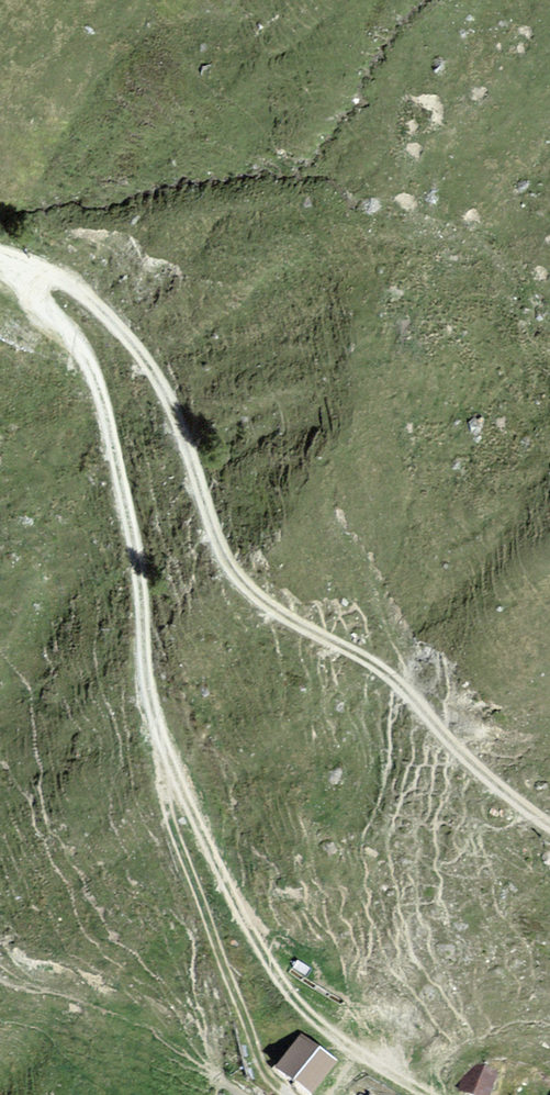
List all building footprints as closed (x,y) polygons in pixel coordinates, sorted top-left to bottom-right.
[(301,1040),(278,1075),(308,1094),(319,1094),(339,1066),(301,1040)] [(482,1065),(464,1082),(460,1094),(464,1094),(495,1094),(502,1073),(482,1065)]
